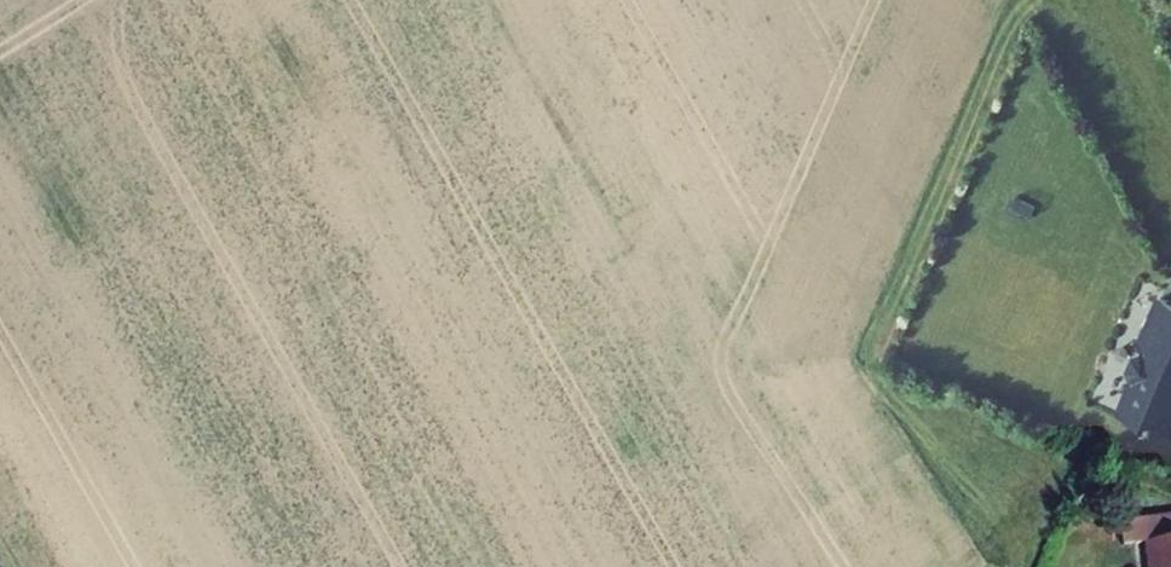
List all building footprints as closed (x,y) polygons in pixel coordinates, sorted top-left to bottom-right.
[(1129,412),(1170,430),(1170,303),(1161,298),(1143,338),(1152,343),(1148,351),(1140,354),(1134,367),(1137,375),(1126,404),(1129,412)] [(1170,543),(1170,519),(1116,523),(1117,546),(1142,545),(1170,543)] [(1142,545),(1143,566),(1170,566),(1170,543),(1142,545)]
